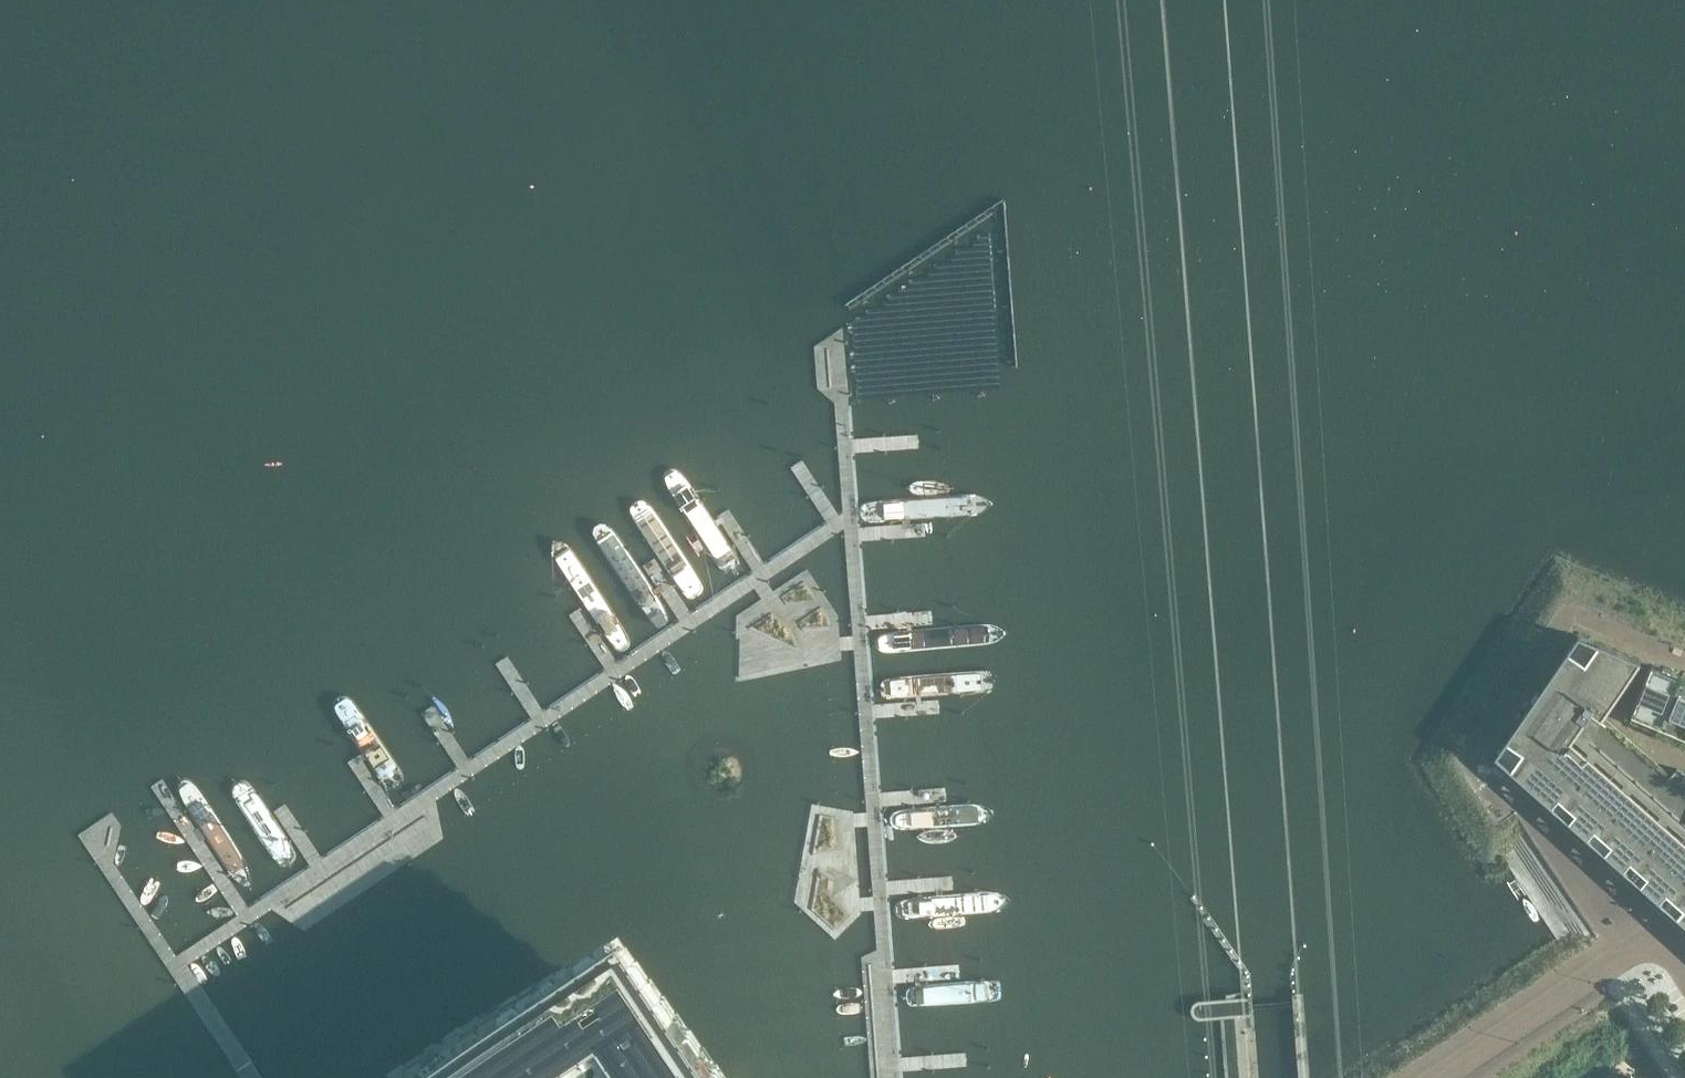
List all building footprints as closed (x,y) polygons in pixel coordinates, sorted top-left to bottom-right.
[(763,333),(737,350),(815,467),(825,460),(841,450),(763,333)] [(990,394),(850,405),(851,417),(852,436),(992,425),(990,394)] [(751,403),(725,420),(803,537),(813,531),(829,520),(751,403)] [(714,428),(688,445),(766,562),(776,555),(792,545),(714,428)] [(993,438),(853,449),(854,462),(855,480),(996,469),(993,438)] [(677,452),(651,469),(729,586),(739,580),(755,569),(677,452)] [(640,477),(614,494),(692,611),(703,604),(718,594),(640,477)] [(997,482),(857,494),(858,506),(859,524),(999,513),(997,482)] [(603,501),(578,519),(656,636),(666,629),(681,618),(603,501)] [(566,526),(541,543),(619,660),(629,654),(645,643),(566,526)] [(1000,527),(860,538),(861,550),(862,569),(1003,557),(1000,527)] [(530,550),(504,568),(582,685),(592,678),(608,668),(530,550)] [(1004,571),(864,582),(865,594),(866,613),(1006,602),(1004,571)] [(493,575),(467,592),(545,709),(555,703),(571,692),(493,575)] [(456,600),(430,617),(508,734),(518,727),(534,717),(456,600)] [(1007,615),(867,626),(868,638),(870,657),(1010,646),(1007,615)] [(419,624),(393,641),(472,758),(482,752),(497,741),(419,624)] [(1602,716),(1640,661),(1578,635),(1494,756),(1684,924),(1684,789),(1602,716)] [(382,649),(357,666),(435,783),(445,776),(461,766),(382,649)] [(1011,659),(871,670),(872,682),(873,701),(1013,690),(1011,659)] [(1651,665),(1632,709),(1684,732),(1684,680),(1651,665)] [(346,673),(320,691),(398,808),(408,801),(424,790),(346,673)] [(309,698),(283,715),(361,832),(371,826),(387,815),(309,698)] [(1014,703),(874,714),(875,726),(877,745),(1017,734),(1014,703)] [(272,722),(246,740),(324,857),(334,850),(350,840),(272,722)] [(235,747),(209,764),(288,881),(298,875),(313,864),(235,747)] [(1018,747),(878,758),(879,770),(880,789),(1020,778),(1018,747)] [(198,772),(173,789),(251,906),(261,899),(276,889),(198,772)] [(1021,791),(881,802),(882,815),(884,833),(1024,822),(1021,791)] [(1025,835),(885,847),(886,859),(887,878),(1027,866),(1025,835)] [(1028,880),(888,891),(889,903),(891,922),(1031,911),(1028,880)] [(598,1047),(619,1077),(719,1077),(614,923),(390,1077),(552,1077),(598,1047)] [(1032,924),(892,935),(893,947),(894,966),(1034,955),(1032,924)] [(1035,968),(895,979),(896,991),(898,1010),(1038,999),(1035,968)] [(1039,1012),(899,1023),(900,1035),(901,1054),(1041,1043),(1039,1012)] [(902,1067),(903,1077),(1044,1077),(1042,1056),(902,1067)]
